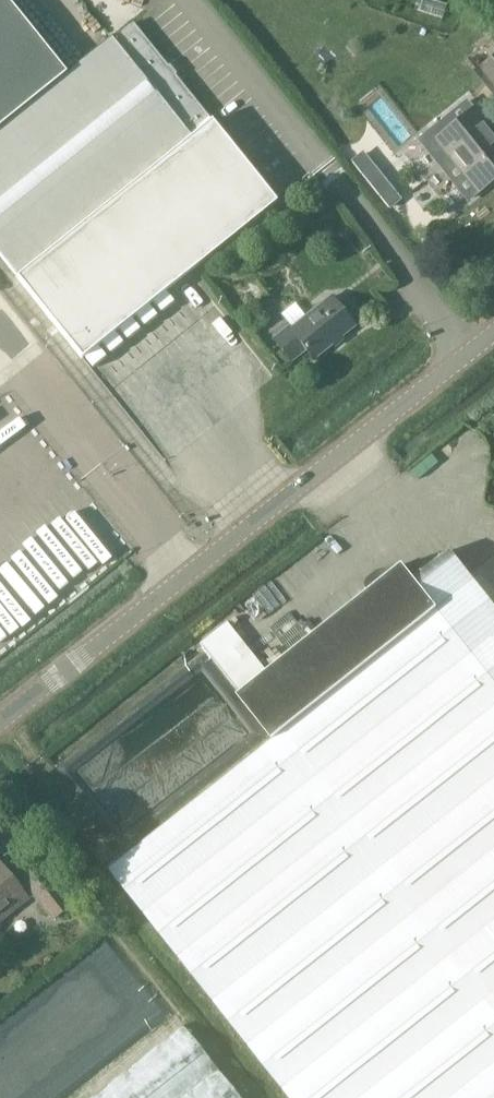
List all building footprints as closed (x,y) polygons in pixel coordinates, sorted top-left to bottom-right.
[(208,120),(133,23),(112,40),(110,38),(66,74),(7,0),(0,0),(0,257),(81,358),(274,203),(208,120)] [(493,82),(493,57),(481,67),(493,82)] [(436,139),(464,174),(471,168),(485,185),(493,177),(493,133),(474,108),(436,139)] [(305,350),(313,359),(354,326),(332,299),(292,331),(290,328),(274,341),(291,362),(305,350)] [(452,549),(415,578),(440,609),(439,610),(493,680),(493,603),(452,549)] [(440,609),(415,578),(404,565),(239,696),(274,740),(439,610),(440,609)] [(439,610),(274,740),(109,870),(290,1097),(493,1097),(493,680),(439,610)] [(94,852),(103,864),(113,856),(104,844),(94,852)] [(69,907),(30,857),(7,875),(0,866),(0,920),(33,894),(54,920),(69,907)] [(183,1026),(92,1097),(239,1097),(183,1026)]
